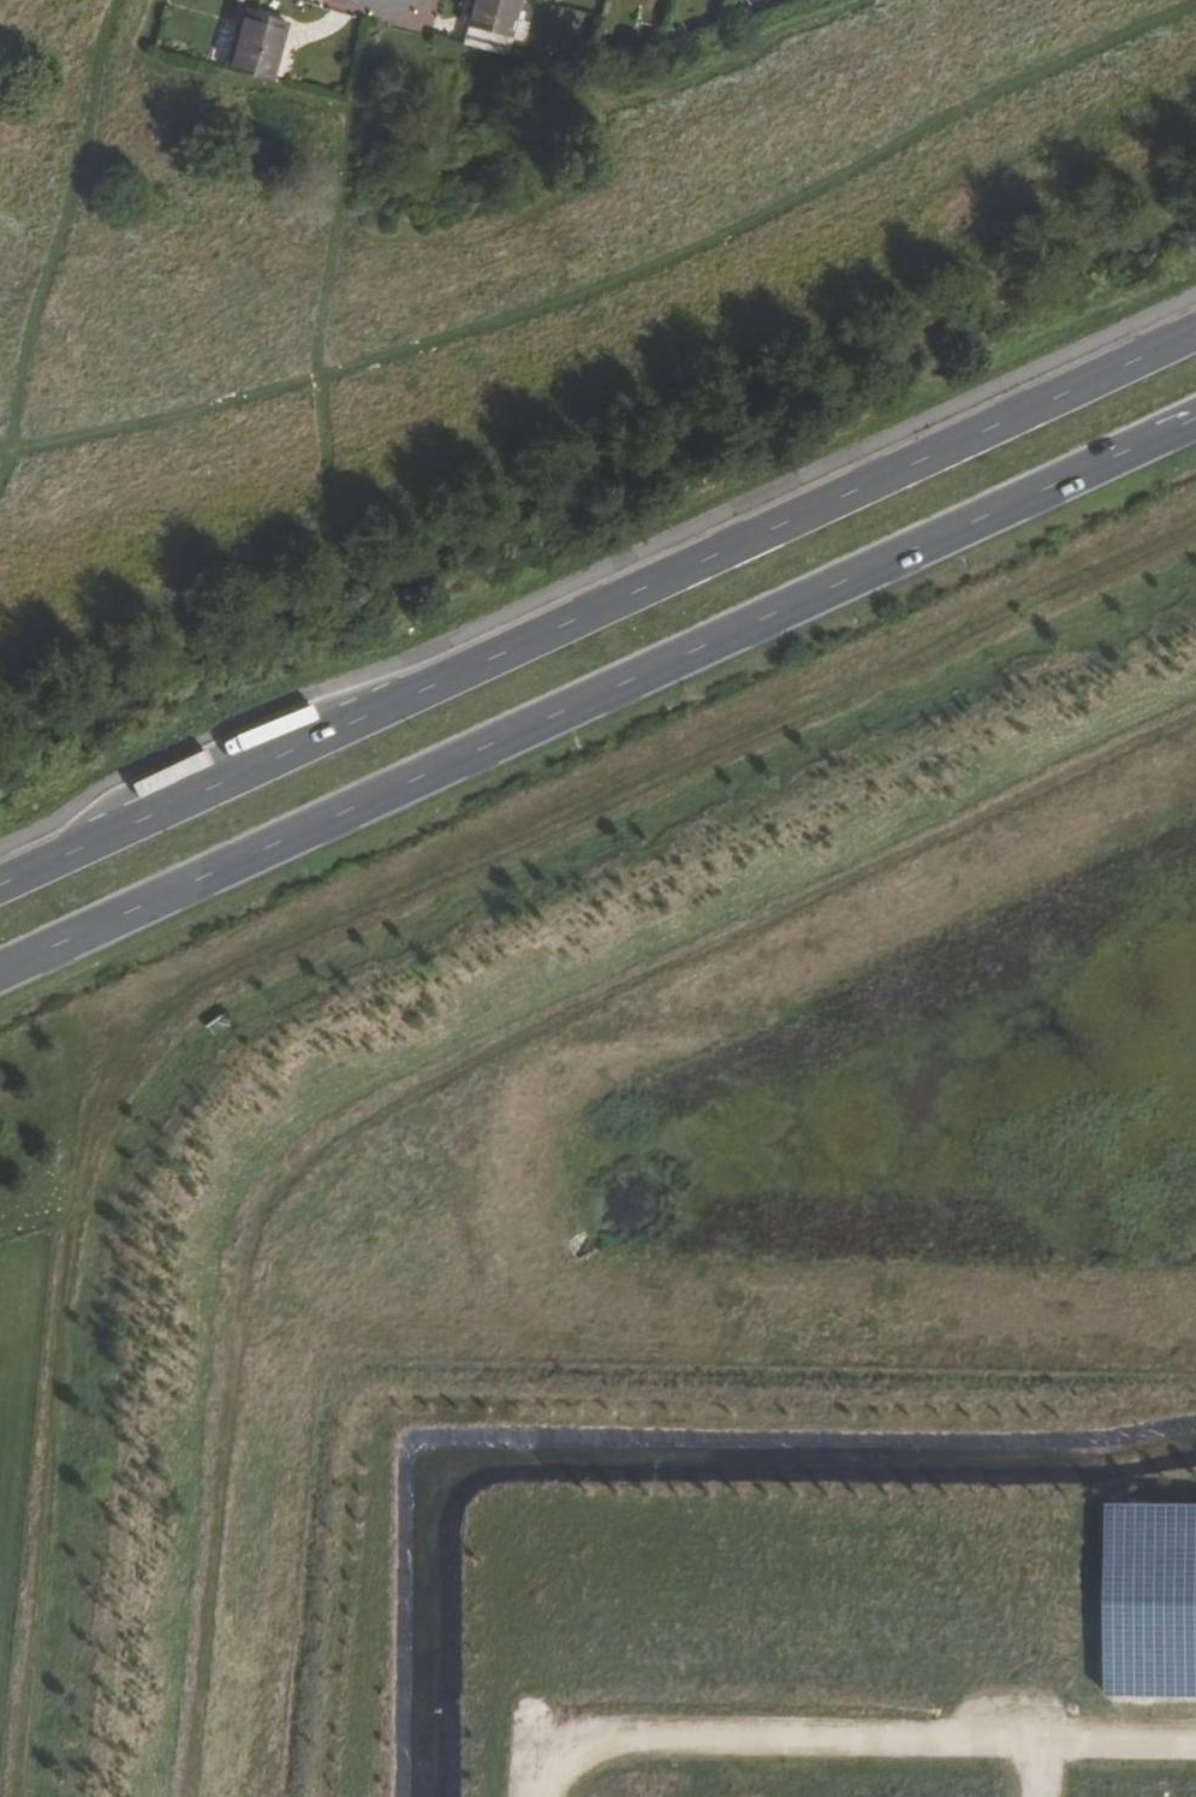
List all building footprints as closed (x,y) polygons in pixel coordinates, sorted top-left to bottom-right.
[(464,23),(466,24),(460,42),(499,53),(504,34),(506,35),(516,0),(470,0),(464,23)] [(283,21),(241,11),(225,69),(267,80),(283,21)]
